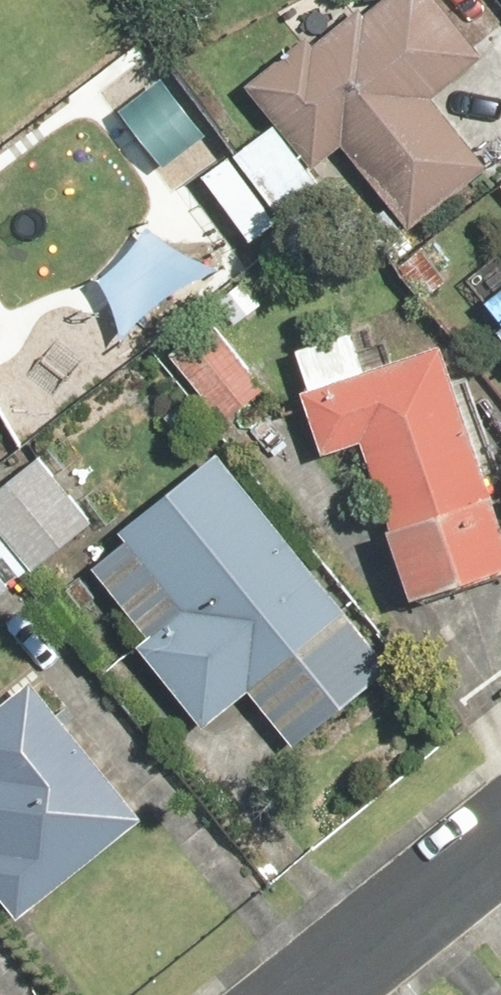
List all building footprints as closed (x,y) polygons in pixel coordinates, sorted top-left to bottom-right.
[(250,93),(276,124),(315,171),(346,145),(415,228),(494,163),(435,92),(473,60),(423,0),(362,0),(250,93)] [(315,171),(276,124),(235,159),(285,220),(327,185),(315,171)] [(500,334),(500,290),(480,307),(500,334)] [(268,383),(209,318),(167,356),(226,421),(268,383)] [(442,345),(367,370),(353,331),(289,353),(323,455),(361,443),(413,597),(500,567),(500,518),(442,345)] [(296,749),(394,669),(215,449),(118,528),(129,541),(96,568),(149,634),(136,644),(202,726),(247,689),(296,749)] [(35,571),(91,523),(34,457),(0,486),(0,531),(35,571)] [(11,583),(0,570),(0,593),(11,583)] [(141,817),(32,683),(0,709),(0,891),(20,916),(141,817)]
